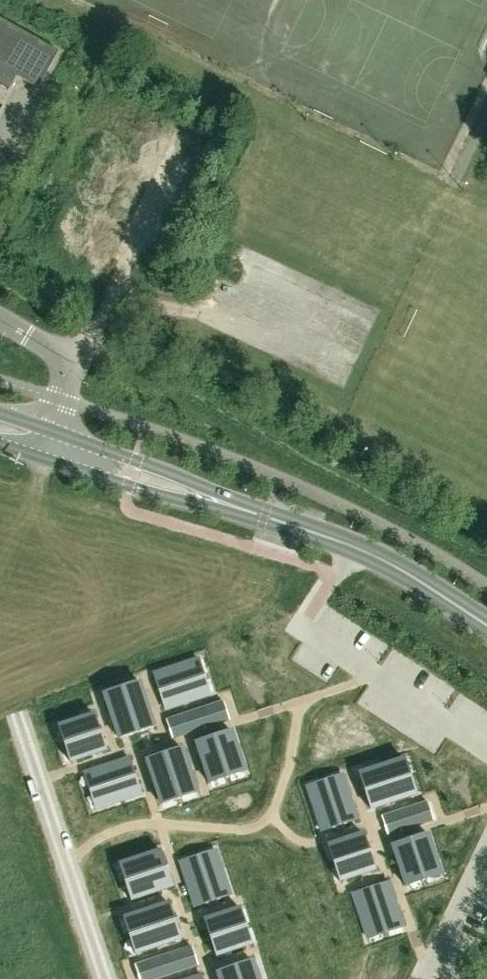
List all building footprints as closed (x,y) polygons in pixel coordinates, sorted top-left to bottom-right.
[(7,91),(15,77),(36,89),(57,53),(0,20),(0,87),(7,91)] [(195,661),(153,675),(158,690),(200,677),(195,661)] [(201,680),(160,694),(165,709),(207,696),(201,680)] [(140,686),(124,691),(138,733),(154,728),(140,686)] [(121,692),(105,697),(119,739),(135,734),(121,692)] [(223,702),(165,722),(170,739),(229,720),(223,702)] [(95,715),(62,726),(67,742),(100,731),(95,715)] [(231,732),(215,737),(228,774),(243,769),(231,732)] [(101,734),(68,745),(73,761),(106,750),(101,734)] [(212,738),(196,743),(209,781),(224,775),(212,738)] [(181,748),(166,753),(180,795),(195,790),(181,748)] [(162,755),(147,760),(161,802),(176,796),(162,755)] [(130,759),(88,773),(93,789),(135,775),(130,759)] [(400,761),(358,775),(363,790),(405,776),(400,761)] [(136,778),(94,792),(99,808),(141,794),(136,778)] [(343,778),(327,784),(341,825),(357,820),(343,778)] [(407,780),(365,794),(370,809),(412,795),(407,780)] [(324,785),(308,790),(322,832),(338,827),(324,785)] [(427,803),(380,818),(386,836),(433,820),(427,803)] [(363,835),(331,846),(336,861),(369,851),(363,835)] [(427,835),(411,840),(424,877),(439,872),(427,835)] [(408,841),(392,846),(405,883),(420,878),(408,841)] [(160,852),(123,864),(128,880),(165,868),(160,852)] [(216,854),(200,859),(214,901),(230,896),(216,854)] [(370,854),(337,865),(342,880),(375,870),(370,854)] [(197,860),(181,866),(195,907),(211,902),(197,860)] [(166,871),(129,883),(134,899),(171,887),(166,871)] [(387,882),(372,887),(386,929),(401,924),(387,882)] [(368,888),(353,894),(367,936),(382,930),(368,888)] [(169,904),(127,918),(132,934),(174,920),(169,904)] [(237,911),(204,921),(209,937),(242,926),(237,911)] [(175,923),(133,937),(138,953),(180,939),(175,923)] [(243,929),(210,940),(216,956),(248,945),(243,929)] [(135,966),(140,978),(156,978),(199,965),(194,947),(135,966)] [(236,966),(240,978),(258,978),(252,961),(236,966)] [(217,972),(219,978),(237,978),(233,967),(217,972)]
